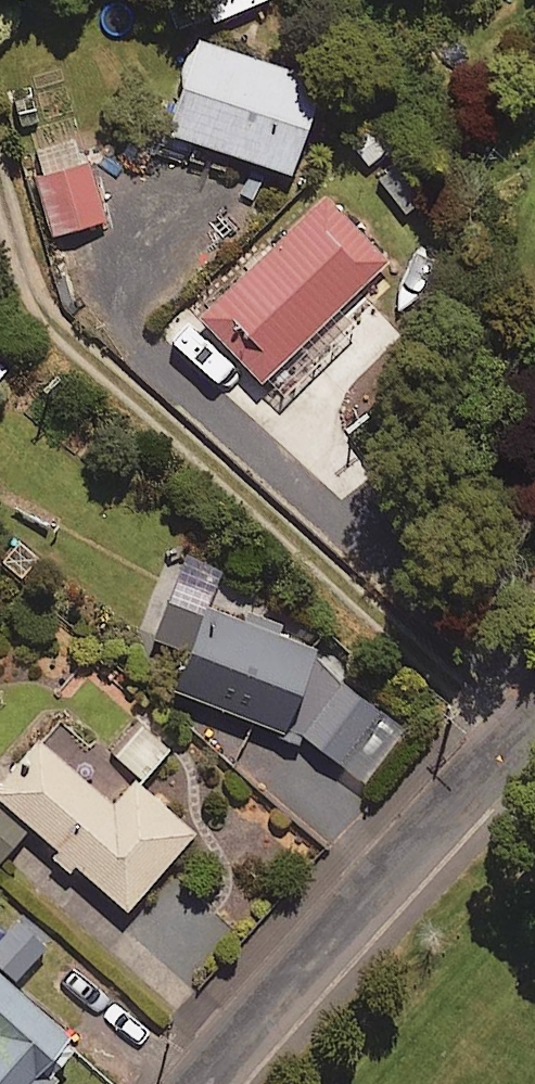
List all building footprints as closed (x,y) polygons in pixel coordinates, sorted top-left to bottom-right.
[(194,22),(257,0),(187,0),(194,22)] [(320,77),(194,33),(162,124),(288,168),(320,77)] [(103,216),(81,133),(30,147),(52,230),(103,216)] [(386,255),(318,188),(194,314),(262,381),(386,255)] [(283,728),(315,643),(207,602),(220,568),(184,554),(153,635),(184,647),(170,685),(283,728)] [(405,723),(335,670),(294,725),(364,778),(405,723)] [(56,710),(0,774),(0,797),(125,906),(192,828),(56,710)] [(168,743),(138,720),(113,753),(142,776),(168,743)] [(0,805),(0,854),(24,828),(0,805)] [(0,971),(0,1083),(46,1083),(54,1075),(38,1060),(65,1030),(0,971)]
